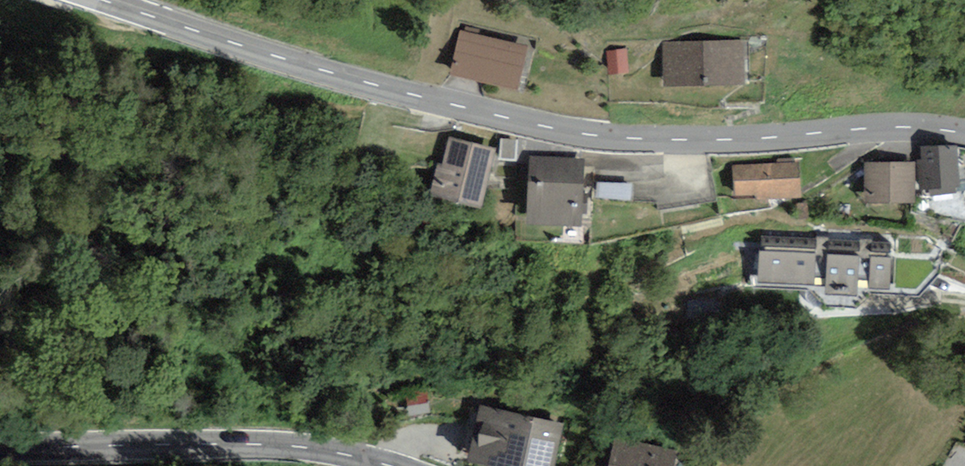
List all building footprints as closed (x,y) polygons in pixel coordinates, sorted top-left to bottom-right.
[(462,31),(451,73),(518,90),(528,47),(462,31)] [(743,42),(663,44),(664,87),(744,85),(743,42)] [(495,148),(449,137),(443,164),(436,163),(429,196),(482,208),(495,148)] [(957,146),(919,146),(920,186),(929,186),(955,186),(958,186),(957,146)] [(531,156),(527,223),(580,226),(584,160),(531,156)] [(799,162),(732,165),(733,194),(754,194),(755,200),(801,199),(799,162)] [(915,162),(865,162),(866,203),(915,203),(915,162)] [(956,193),(955,186),(929,186),(930,196),(956,193)] [(759,245),(758,283),(815,285),(816,246),(759,245)] [(857,247),(827,246),(826,295),(856,296),(857,247)] [(891,251),(869,251),(868,289),(890,290),(891,251)] [(468,461),(492,465),(555,465),(564,423),(480,405),(468,461)] [(616,437),(609,465),(675,465),(678,452),(616,437)]
